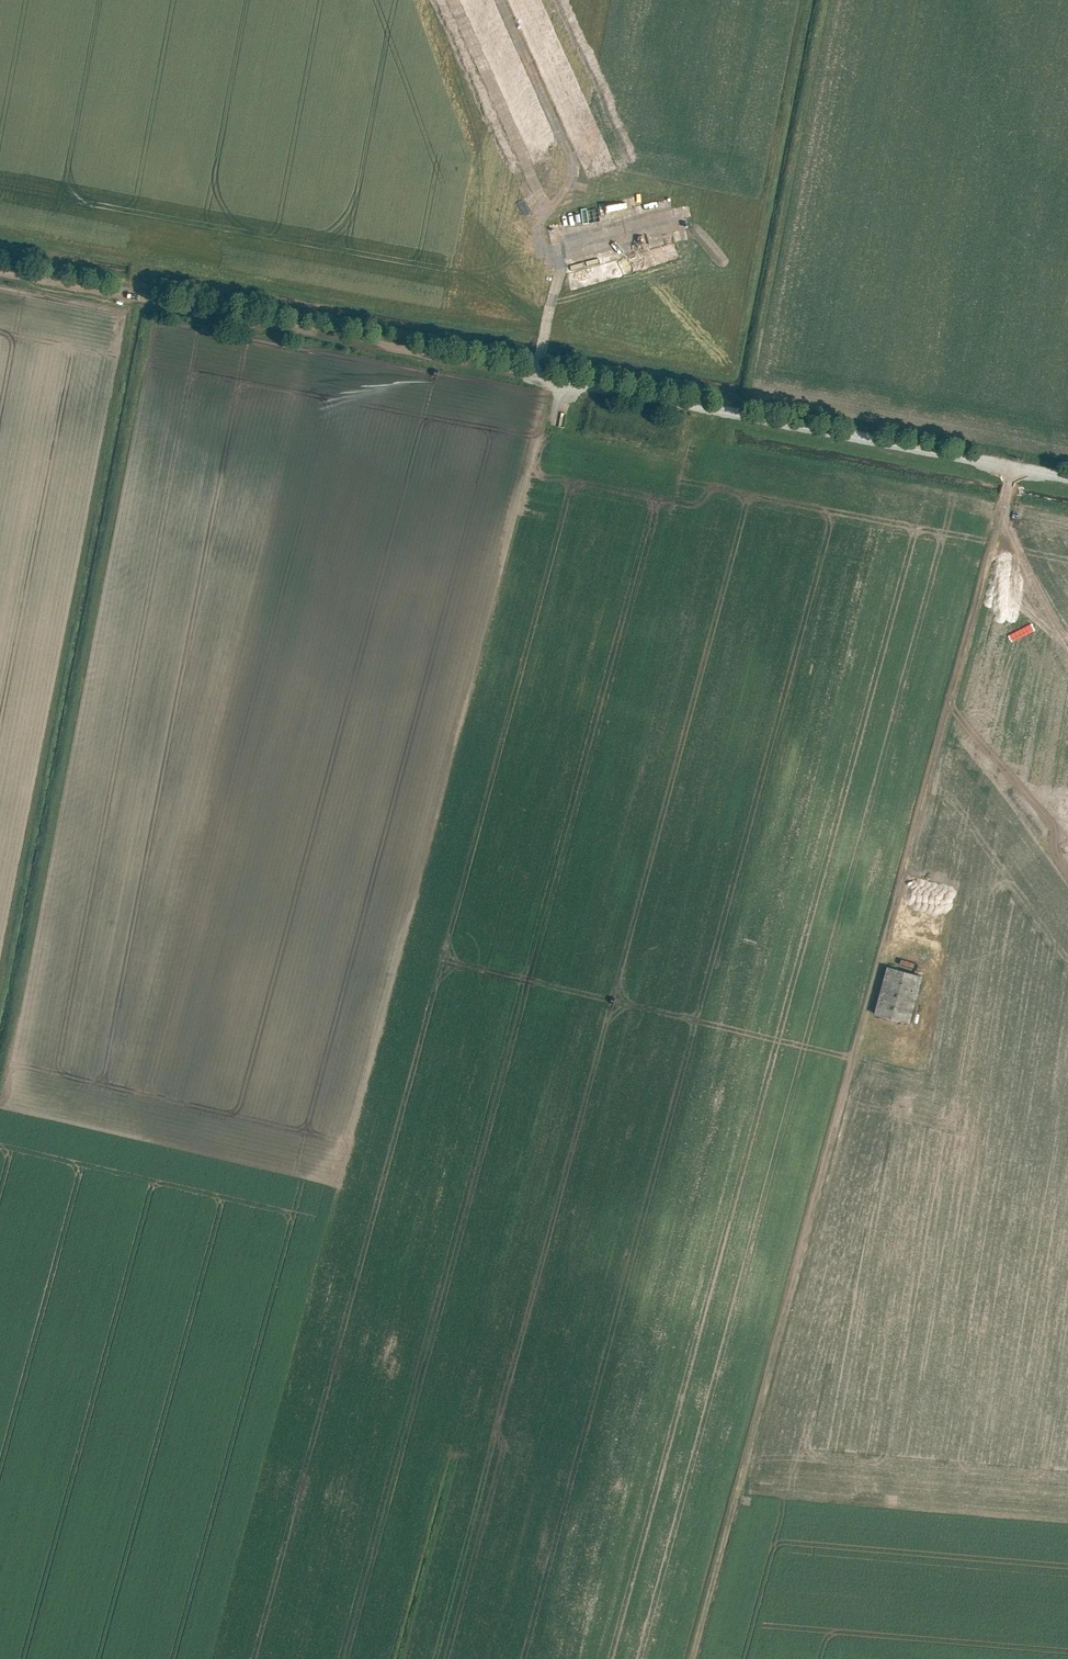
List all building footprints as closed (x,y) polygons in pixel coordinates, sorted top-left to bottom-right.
[(923,974),(886,965),(874,1012),(910,1022),(923,974)]
